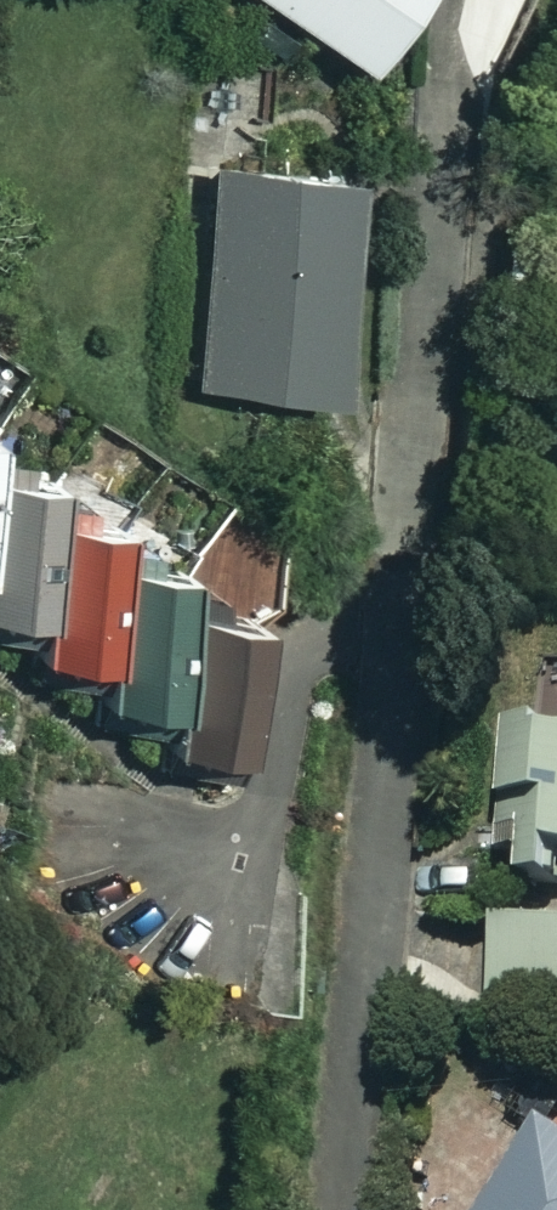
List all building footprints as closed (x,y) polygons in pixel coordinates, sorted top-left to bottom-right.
[(345,51),(378,0),(268,0),(345,51)] [(328,167),(205,159),(191,376),(314,384),(328,167)] [(46,460),(0,455),(0,594),(31,598),(42,504),(46,460)] [(103,544),(107,511),(42,504),(31,598),(27,634),(92,641),(103,544)] [(167,590),(171,552),(103,544),(92,641),(88,681),(156,689),(167,590)] [(156,689),(151,729),(224,738),(240,598),(167,590),(156,689)] [(502,705),(498,863),(556,865),(556,664),(541,663),(539,706),(502,705)] [(495,910),(494,992),(556,993),(556,911),(495,910)] [(538,1111),(476,1209),(556,1209),(556,1123),(538,1111)]
